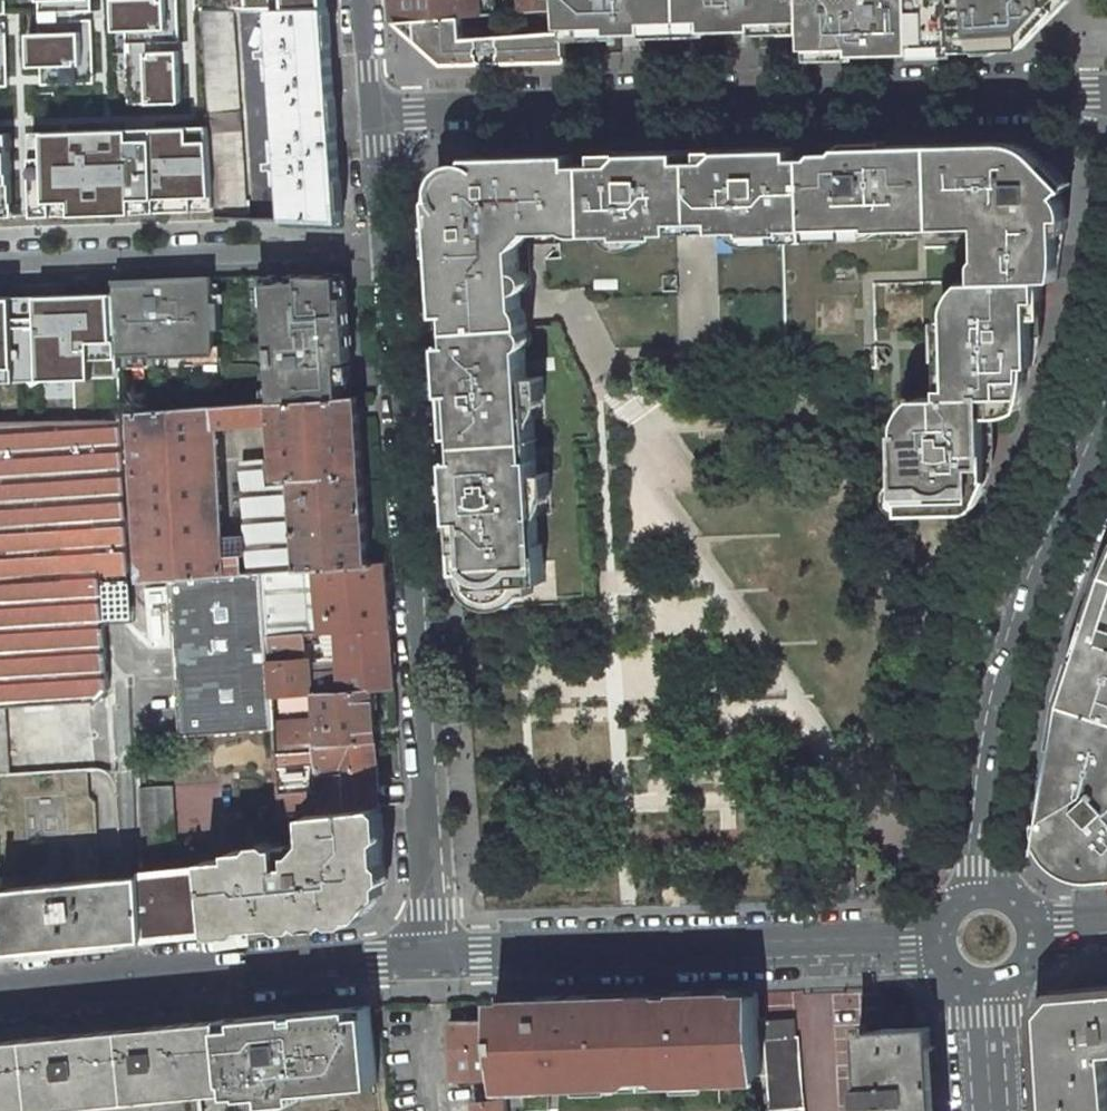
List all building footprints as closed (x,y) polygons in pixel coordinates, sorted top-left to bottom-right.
[(10,86),(6,0),(0,0),(0,86),(10,86)] [(42,32),(29,32),(30,67),(43,66),(44,83),(95,82),(92,0),(41,0),(42,32)] [(117,31),(128,30),(131,105),(182,103),(179,0),(116,0),(117,31)] [(454,17),(476,16),(475,0),(394,0),(396,19),(418,18),(454,17)] [(498,14),(553,10),(553,0),(497,0),(498,14)] [(566,26),(615,25),(615,31),(650,30),(650,24),(707,22),(708,29),(760,27),(760,21),(808,19),(808,30),(809,47),(858,45),(858,52),(917,50),(916,44),(958,43),(956,0),(564,0),(566,26)] [(958,43),(959,49),(1024,47),(1068,0),(956,0),(958,43)] [(287,218),(342,221),(336,124),(334,102),(329,1),(275,4),(276,48),(268,49),(272,64),(273,78),(278,78),(280,105),(281,127),(282,139),(277,139),(278,154),(276,168),(284,168),(287,218)] [(240,11),(208,12),(211,108),(243,107),(240,11)] [(445,64),(556,61),(555,33),(455,39),(454,17),(418,18),(418,38),(445,64)] [(418,18),(396,19),(418,38),(418,18)] [(760,27),(760,31),(808,30),(808,19),(760,21),(760,27)] [(650,30),(651,35),(708,33),(708,29),(707,22),(650,24),(650,30)] [(615,25),(566,26),(566,33),(566,37),(615,36),(615,31),(615,25)] [(556,61),(568,60),(566,37),(566,33),(555,33),(556,61)] [(210,128),(34,133),(37,216),(213,210),(210,128)] [(0,132),(0,218),(15,217),(12,132),(0,132)] [(808,156),(811,242),(875,237),(883,234),(887,229),(970,226),(973,234),(980,238),(981,258),(977,262),(977,265),(977,281),(1041,280),(1059,279),(1065,233),(1060,233),(1059,204),(1063,200),(1060,195),(1039,173),(1047,166),(1032,151),(1024,147),(1008,143),(891,146),(890,146),(889,148),(888,150),(888,151),(859,152),(859,147),(834,147),(827,156),(808,156)] [(589,163),(591,235),(608,234),(615,244),(622,247),(626,248),(630,248),(638,246),(643,242),(647,237),(662,237),(662,233),(699,232),(747,230),(747,234),(783,233),(783,243),(811,242),(808,156),(808,148),(694,151),(626,153),(626,162),(600,163),(589,163)] [(626,162),(626,153),(600,154),(600,163),(626,162)] [(578,235),(591,235),(589,163),(574,164),(574,155),(473,158),(436,199),(439,237),(447,236),(448,250),(439,251),(445,331),(528,325),(526,310),(522,307),(521,292),(526,291),(529,289),(531,282),(528,274),(524,271),(520,271),(518,249),(534,232),(570,231),(578,235)] [(1060,195),(1068,187),(1047,166),(1039,173),(1060,195)] [(1065,233),(1068,217),(1063,200),(1059,204),(1060,233),(1065,233)] [(448,250),(447,236),(439,237),(439,251),(448,250)] [(270,364),(272,401),(354,396),(346,277),(303,275),(303,280),(268,282),(270,347),(273,347),(274,363),(270,364)] [(210,277),(115,281),(115,293),(118,349),(155,347),(155,355),(214,353),(213,329),(220,329),(219,302),(211,302),(210,277)] [(890,504),(973,503),(973,490),(973,463),(984,463),(984,416),(995,415),(995,410),(995,396),(1023,395),(1026,381),(1027,365),(1026,347),(1034,347),(1032,315),(1034,315),(1033,300),(1042,300),(1041,280),(977,281),(966,282),(963,285),(959,289),(953,300),(950,310),(950,318),(941,319),(943,397),(917,398),(910,404),(905,412),(902,421),(901,428),(902,466),(893,466),(894,483),(891,487),(888,494),(888,498),(890,504)] [(115,293),(0,297),(0,381),(119,377),(118,349),(115,293)] [(1034,315),(1043,315),(1042,300),(1033,300),(1034,315)] [(528,325),(445,331),(447,364),(455,364),(458,391),(462,391),(462,400),(449,401),(452,435),(460,434),(460,437),(463,437),(463,443),(460,443),(464,501),(456,501),(460,570),(475,569),(476,588),(477,602),(479,603),(488,606),(492,607),(499,607),(498,594),(532,593),(530,570),(544,569),(542,544),(531,545),(529,515),(540,514),(531,377),(527,378),(525,349),(528,347),(532,340),(532,337),(530,332),(529,330),(528,325)] [(1027,365),(1034,365),(1034,347),(1026,347),(1027,365)] [(462,391),(458,391),(455,364),(447,364),(449,401),(462,400),(462,391)] [(1019,409),(1023,395),(995,396),(995,410),(1019,409)] [(142,581),(170,579),(263,572),(370,564),(359,406),(358,396),(354,396),(272,401),(120,412),(121,424),(122,439),(123,439),(125,484),(135,483),(138,534),(140,577),(142,576),(142,581)] [(128,572),(122,439),(121,424),(0,425),(0,741),(3,741),(1,706),(99,700),(109,689),(103,573),(128,572)] [(456,501),(464,501),(460,443),(460,437),(460,434),(452,435),(456,501)] [(268,490),(281,488),(281,480),(279,462),(265,463),(268,490)] [(973,490),(984,490),(984,463),(973,463),(973,490)] [(297,487),(296,478),(281,480),(281,488),(287,488),(297,487)] [(287,499),(297,498),(297,487),(287,488),(287,499)] [(134,577),(140,577),(138,534),(128,534),(129,572),(133,572),(134,577)] [(390,629),(385,563),(370,564),(263,572),(267,637),(305,635),(326,633),(341,632),(390,629)] [(462,589),(476,588),(475,569),(460,570),(462,589)] [(181,735),(274,728),(273,718),(272,698),(267,637),(263,572),(170,579),(181,735)] [(1093,624),(1092,628),(1093,631),(1094,633),(1095,634),(1098,636),(1090,659),(1082,655),(1067,701),(1047,822),(1048,822),(1071,846),(1055,858),(1057,860),(1062,865),(1070,871),(1080,875),(1089,878),(1106,876),(1106,582),(1093,624)] [(1093,631),(1092,628),(1093,624),(1082,655),(1090,659),(1098,636),(1095,634),(1094,633),(1093,631)] [(394,688),(390,629),(341,632),(342,649),(343,673),(315,675),(317,694),(373,690),(394,688)] [(327,650),(342,649),(341,632),(326,633),(327,650)] [(292,696),(309,695),(305,635),(267,637),(272,698),(292,696)] [(376,740),(373,690),(317,694),(318,718),(307,719),(308,732),(301,733),(302,745),(376,740)] [(293,716),(292,696),(272,698),(273,718),(293,716)] [(287,747),(286,735),(275,736),(275,747),(287,747)] [(380,806),(376,740),(302,745),(287,747),(275,747),(279,790),(280,801),(281,817),(308,814),(380,806)] [(752,760),(742,761),(742,769),(752,769),(752,760)] [(158,847),(176,846),(172,784),(147,786),(141,786),(144,848),(158,847)] [(280,801),(279,790),(270,791),(271,802),(280,801)] [(207,860),(208,867),(211,903),(232,901),(236,928),(357,917),(386,883),(380,806),(308,814),(309,841),(307,844),(234,851),(235,857),(207,860)] [(1049,851),(1054,857),(1055,858),(1071,846),(1048,822),(1047,822),(1044,840),(1049,851)] [(145,870),(160,868),(158,847),(144,848),(145,870)] [(211,903),(208,867),(145,873),(145,876),(149,937),(214,930),(211,903)] [(149,937),(145,876),(9,888),(9,885),(2,886),(6,950),(149,937)] [(214,930),(236,928),(232,901),(211,903),(214,930)] [(688,995),(682,997),(680,995),(521,1000),(522,1037),(519,1037),(523,1083),(763,1076),(760,1018),(758,999),(741,1000),(741,993),(688,995)] [(1055,997),(1041,1013),(1047,1110),(1106,1110),(1106,1064),(1106,1054),(1106,993),(1055,997)] [(519,1037),(522,1037),(521,1000),(497,1001),(496,1003),(503,1083),(523,1083),(519,1037)] [(291,1012),(261,1015),(264,1045),(226,1048),(229,1082),(231,1082),(233,1094),(245,1093),(245,1096),(267,1094),(300,1091),(378,1084),(371,1005),(309,1011),(310,1019),(291,1021),(291,1012)] [(309,1011),(291,1012),(291,1021),(310,1019),(309,1011)] [(226,1048),(264,1045),(261,1015),(223,1019),(226,1048)] [(760,1018),(763,1076),(767,1110),(803,1110),(796,1037),(795,1036),(794,1019),(766,1020),(766,1018),(760,1018)] [(229,1082),(226,1048),(223,1019),(193,1022),(199,1086),(229,1082)] [(494,1019),(450,1019),(453,1080),(497,1081),(494,1019)] [(193,1022),(0,1040),(0,1110),(201,1110),(198,1086),(199,1086),(193,1022)] [(931,1026),(869,1030),(869,1024),(860,1025),(860,1034),(859,1034),(861,1085),(856,1086),(857,1105),(863,1105),(864,1110),(936,1110),(931,1026)] [(503,1083),(491,1085),(493,1101),(504,1100),(503,1084),(503,1083)] [(301,1101),(300,1091),(267,1094),(268,1104),(301,1101)] [(476,1103),(477,1110),(508,1110),(507,1099),(504,1100),(493,1101),(476,1103)]
